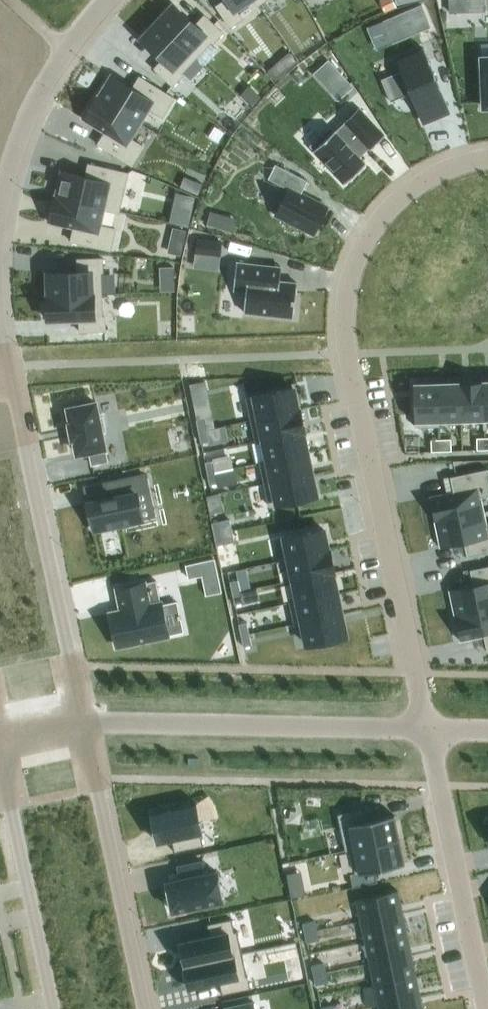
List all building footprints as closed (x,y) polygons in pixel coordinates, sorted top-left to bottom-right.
[(215,6),(230,27),(241,19),(235,9),(248,0),(225,0),(215,6)] [(449,12),(465,12),(464,0),(449,0),(449,12)] [(173,5),(157,22),(195,57),(210,41),(212,43),(222,33),(204,16),(195,25),(173,5)] [(157,22),(141,39),(162,59),(154,68),(172,86),(182,75),(180,74),(195,57),(157,22)] [(400,71),(381,80),(390,101),(409,93),(416,109),(432,103),(438,118),(447,115),(449,114),(422,48),(395,59),(400,71)] [(111,75),(97,97),(139,124),(149,109),(161,117),(173,98),(139,77),(132,89),(111,75)] [(97,97),(83,119),(104,133),(97,144),(131,165),(143,147),(130,139),(139,124),(97,97)] [(322,134),(309,146),(313,150),(312,151),(343,184),(365,164),(357,155),(367,145),(370,149),(384,136),(358,108),(344,122),(335,131),(334,131),(326,138),(322,134)] [(60,172),(55,197),(103,209),(118,212),(127,173),(88,164),(85,178),(60,172)] [(275,165),(267,179),(288,190),(276,215),(312,234),(318,223),(326,207),(300,194),(307,181),(275,165)] [(55,197),(49,222),(73,228),(70,241),(109,250),(114,229),(99,226),(103,209),(55,197)] [(77,272),(47,273),(48,296),(100,294),(100,272),(102,272),(102,258),(77,259),(77,272)] [(236,263),(233,290),(245,291),(243,313),(293,318),(296,283),(279,281),(281,268),(236,263)] [(48,296),(46,296),(48,321),(79,319),(79,332),(104,331),(104,317),(101,317),(100,294),(48,296)] [(482,381),(459,382),(460,421),(482,420),(483,420),(482,381)] [(459,382),(436,383),(438,422),(438,421),(460,421),(459,382)] [(436,383),(413,384),(414,427),(439,426),(438,421),(438,422),(436,383)] [(293,388),(246,398),(250,421),(297,411),(297,410),(293,388)] [(95,403),(67,409),(71,424),(69,424),(72,439),(74,439),(77,454),(89,451),(91,465),(107,462),(101,433),(104,432),(102,418),(98,418),(95,403)] [(297,411),(250,421),(255,443),(263,441),(262,440),(302,432),(302,433),(303,433),(298,409),(297,410),(297,411)] [(204,419),(195,420),(198,432),(206,430),(204,419)] [(206,430),(198,432),(200,443),(208,441),(206,430)] [(302,432),(262,440),(263,441),(267,460),(267,461),(306,453),(306,451),(302,433),(302,432)] [(484,438),(476,438),(476,450),(484,450),(484,438)] [(450,439),(440,440),(441,452),(451,451),(450,439)] [(440,440),(430,440),(430,452),(441,452),(440,440)] [(267,460),(259,462),(264,484),(311,474),(307,455),(306,450),(306,451),(306,453),(267,461),(267,460)] [(212,461),(204,463),(207,474),(215,472),(212,461)] [(429,497),(434,523),(483,512),(480,498),(487,497),(487,472),(487,469),(449,477),(452,492),(429,497)] [(215,472),(207,474),(209,485),(217,484),(215,472)] [(311,474),(264,484),(269,506),(316,496),(311,474)] [(106,499),(88,503),(90,513),(92,513),(96,529),(141,520),(136,494),(147,492),(144,475),(103,484),(106,499)] [(434,523),(440,548),(463,543),(466,558),(487,554),(487,526),(486,526),(483,512),(434,523)] [(219,522),(211,523),(213,535),(221,533),(219,522)] [(323,529),(283,537),(288,560),(327,551),(327,550),(323,529)] [(221,533),(213,535),(216,546),(224,545),(221,533)] [(327,551),(288,560),(293,581),(332,572),(332,573),(333,573),(328,550),(327,550),(327,551)] [(449,590),(454,616),(487,608),(487,566),(469,570),(472,585),(449,590)] [(332,572),(293,581),(297,601),(297,602),(336,594),(336,591),(332,573),(332,572)] [(237,580),(229,582),(232,594),(240,592),(237,580)] [(121,611),(109,614),(116,647),(167,636),(155,581),(116,589),(121,611)] [(297,601),(289,602),(294,626),(302,624),(302,623),(341,615),(337,596),(336,591),(336,594),(297,602),(297,601)] [(240,592),(232,594),(234,605),(242,603),(240,592)] [(454,616),(459,641),(483,636),(486,651),(487,651),(487,608),(454,616)] [(341,615),(302,623),(302,624),(306,645),(346,637),(341,615)] [(246,623),(238,624),(240,636),(249,634),(246,623)] [(249,634),(240,636),(243,647),(251,646),(249,634)] [(160,811),(151,813),(157,842),(171,839),(174,852),(202,846),(199,833),(200,833),(194,804),(176,808),(176,804),(159,807),(160,811)] [(361,809),(337,814),(344,852),(349,851),(349,850),(399,839),(393,815),(364,821),(361,809)] [(399,839),(349,850),(349,851),(354,873),(349,874),(352,888),(377,882),(374,870),(404,864),(399,839)] [(179,879),(166,882),(172,911),(222,900),(216,871),(204,874),(201,861),(177,866),(179,879)] [(302,885),(289,888),(291,898),(304,895),(302,885)] [(396,890),(355,899),(360,921),(401,912),(396,890)] [(401,912),(360,921),(364,942),(406,933),(401,912)] [(209,937),(179,943),(184,966),(241,954),(236,931),(233,931),(231,919),(206,924),(209,937)] [(314,921),(302,923),(304,933),(316,931),(314,921)] [(316,931),(304,933),(306,943),(318,940),(316,931)] [(406,933),(364,942),(369,963),(410,954),(406,933)] [(184,966),(183,966),(188,989),(219,983),(221,995),(250,989),(246,975),(241,954),(184,966)] [(410,954),(369,963),(373,984),(414,975),(410,954)] [(323,963),(311,966),(313,975),(325,973),(323,963)] [(325,973),(313,975),(315,985),(327,983),(325,973)] [(414,975),(373,984),(378,1005),(419,996),(414,975)] [(378,1005),(378,1008),(422,1008),(419,996),(378,1005)]
